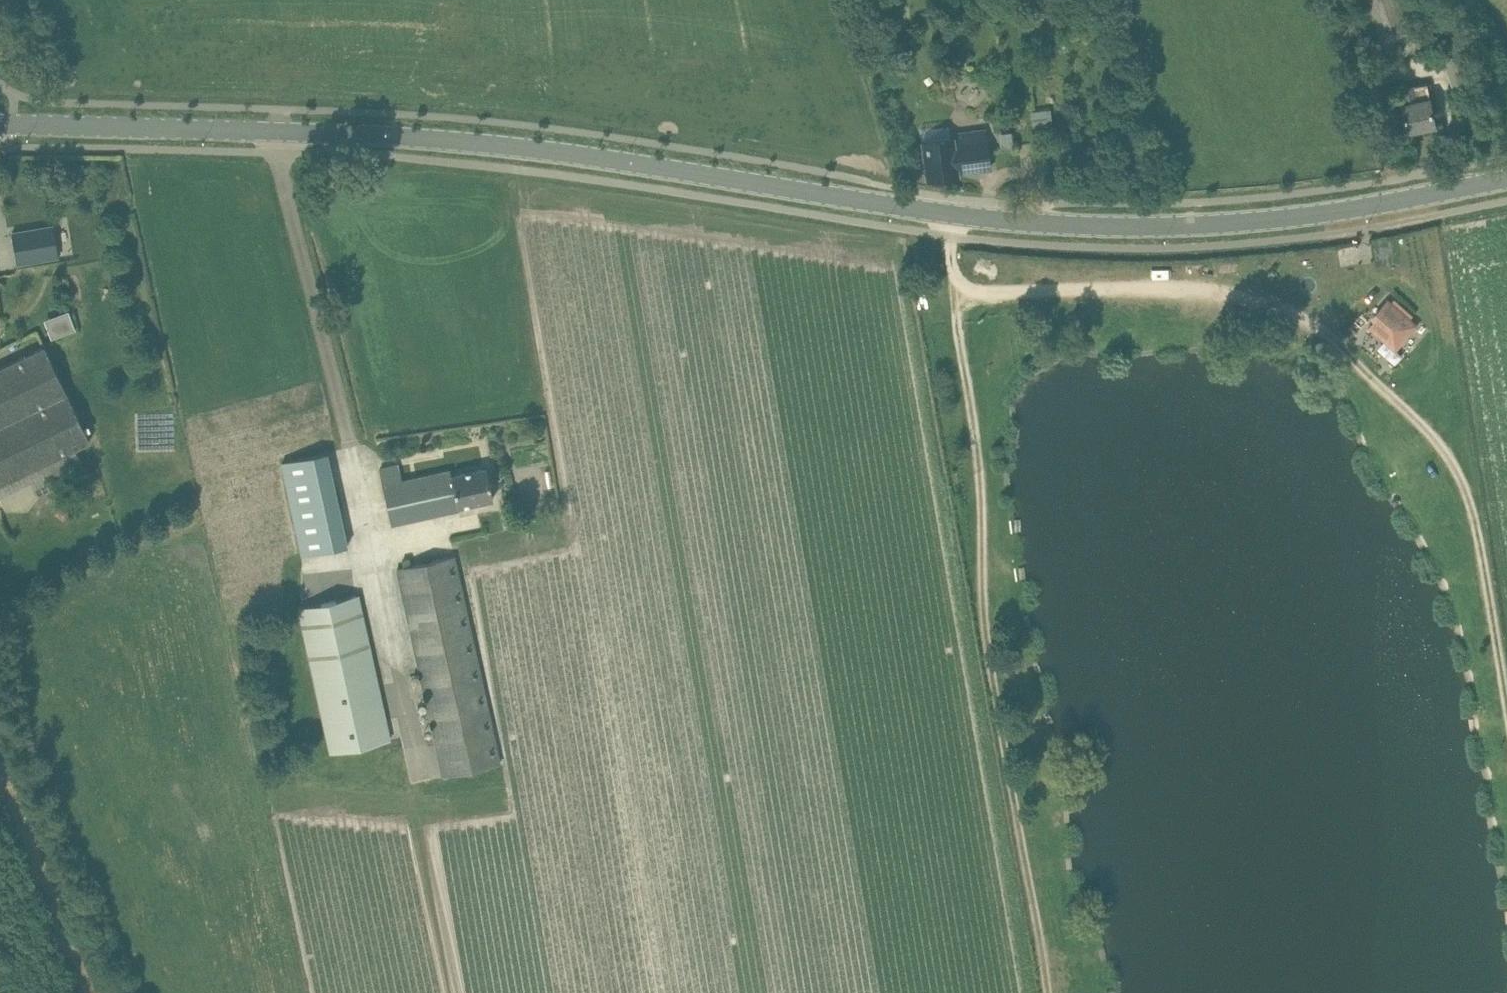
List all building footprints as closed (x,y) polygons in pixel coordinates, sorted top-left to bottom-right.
[(1402,88),(1405,102),(1404,102),(1410,130),(1437,124),(1428,82),(1402,88)] [(950,132),(950,137),(922,141),(927,179),(959,175),(959,171),(990,167),(985,128),(950,132)] [(1014,135),(1001,137),(1004,151),(1016,149),(1014,135)] [(13,231),(18,263),(58,256),(53,224),(13,231)] [(1377,318),(1371,325),(1396,347),(1416,324),(1388,300),(1374,315),(1377,318)] [(54,337),(79,329),(71,308),(47,316),(54,337)] [(1385,338),(1371,352),(1385,365),(1398,351),(1385,338)] [(74,447),(91,439),(46,344),(0,366),(0,495),(7,509),(27,512),(36,498),(87,474),(74,447)] [(282,462),(303,555),(348,545),(327,452),(282,462)] [(380,468),(392,523),(459,509),(459,506),(494,499),(487,467),(452,475),(451,470),(402,481),(398,464),(380,468)] [(455,555),(398,567),(444,776),(501,763),(455,555)] [(360,593),(298,606),(330,753),(392,739),(360,593)]
